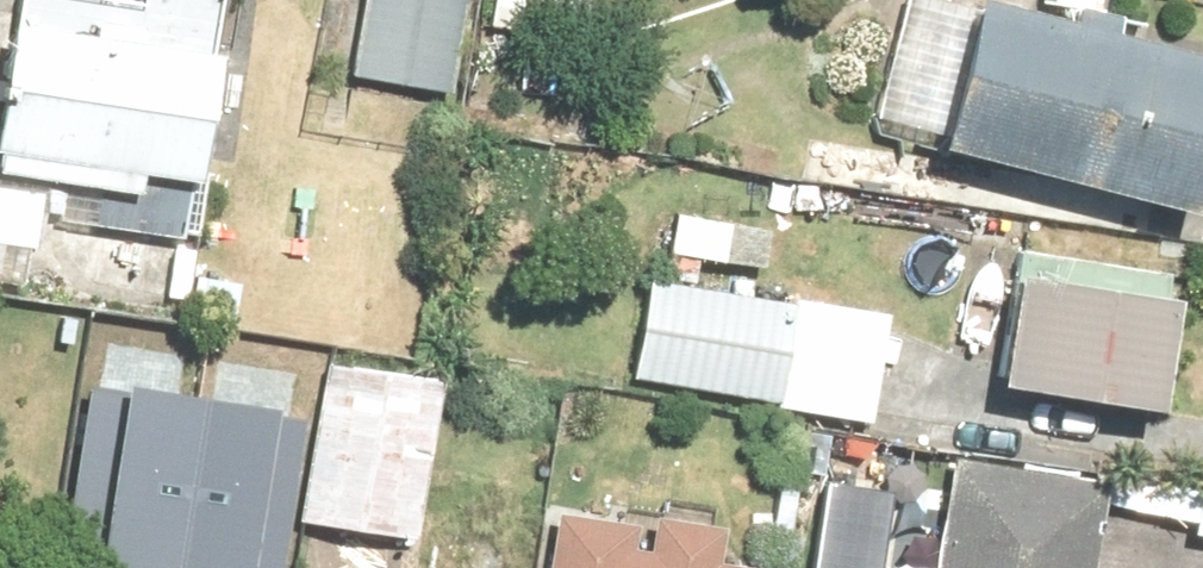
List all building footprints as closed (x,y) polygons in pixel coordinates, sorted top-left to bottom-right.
[(346,75),(447,93),(463,0),(359,0),(346,75)] [(1178,210),(1202,114),(1202,57),(1101,31),(1105,14),(1064,3),(1059,20),(981,0),(964,0),(956,32),(931,25),(905,124),(931,130),(927,146),(1178,210)] [(0,21),(0,283),(15,286),(22,246),(35,248),(40,216),(175,238),(205,53),(0,21)] [(695,259),(716,262),(722,224),(666,215),(660,253),(664,254),(660,278),(691,283),(695,259)] [(984,384),(1147,409),(1168,272),(1014,249),(1010,275),(1001,274),(984,384)] [(644,281),(628,378),(772,401),(771,407),(864,422),(882,313),(789,298),(788,305),(644,281)] [(53,567),(271,567),(294,432),(82,397),(53,567)] [(317,567),(472,567),(497,436),(348,408),(317,567)] [(945,457),(928,567),(1086,567),(1099,481),(945,457)] [(551,513),(542,567),(742,567),(743,566),(710,561),(715,528),(647,517),(642,550),(626,548),(630,525),(551,513)]
